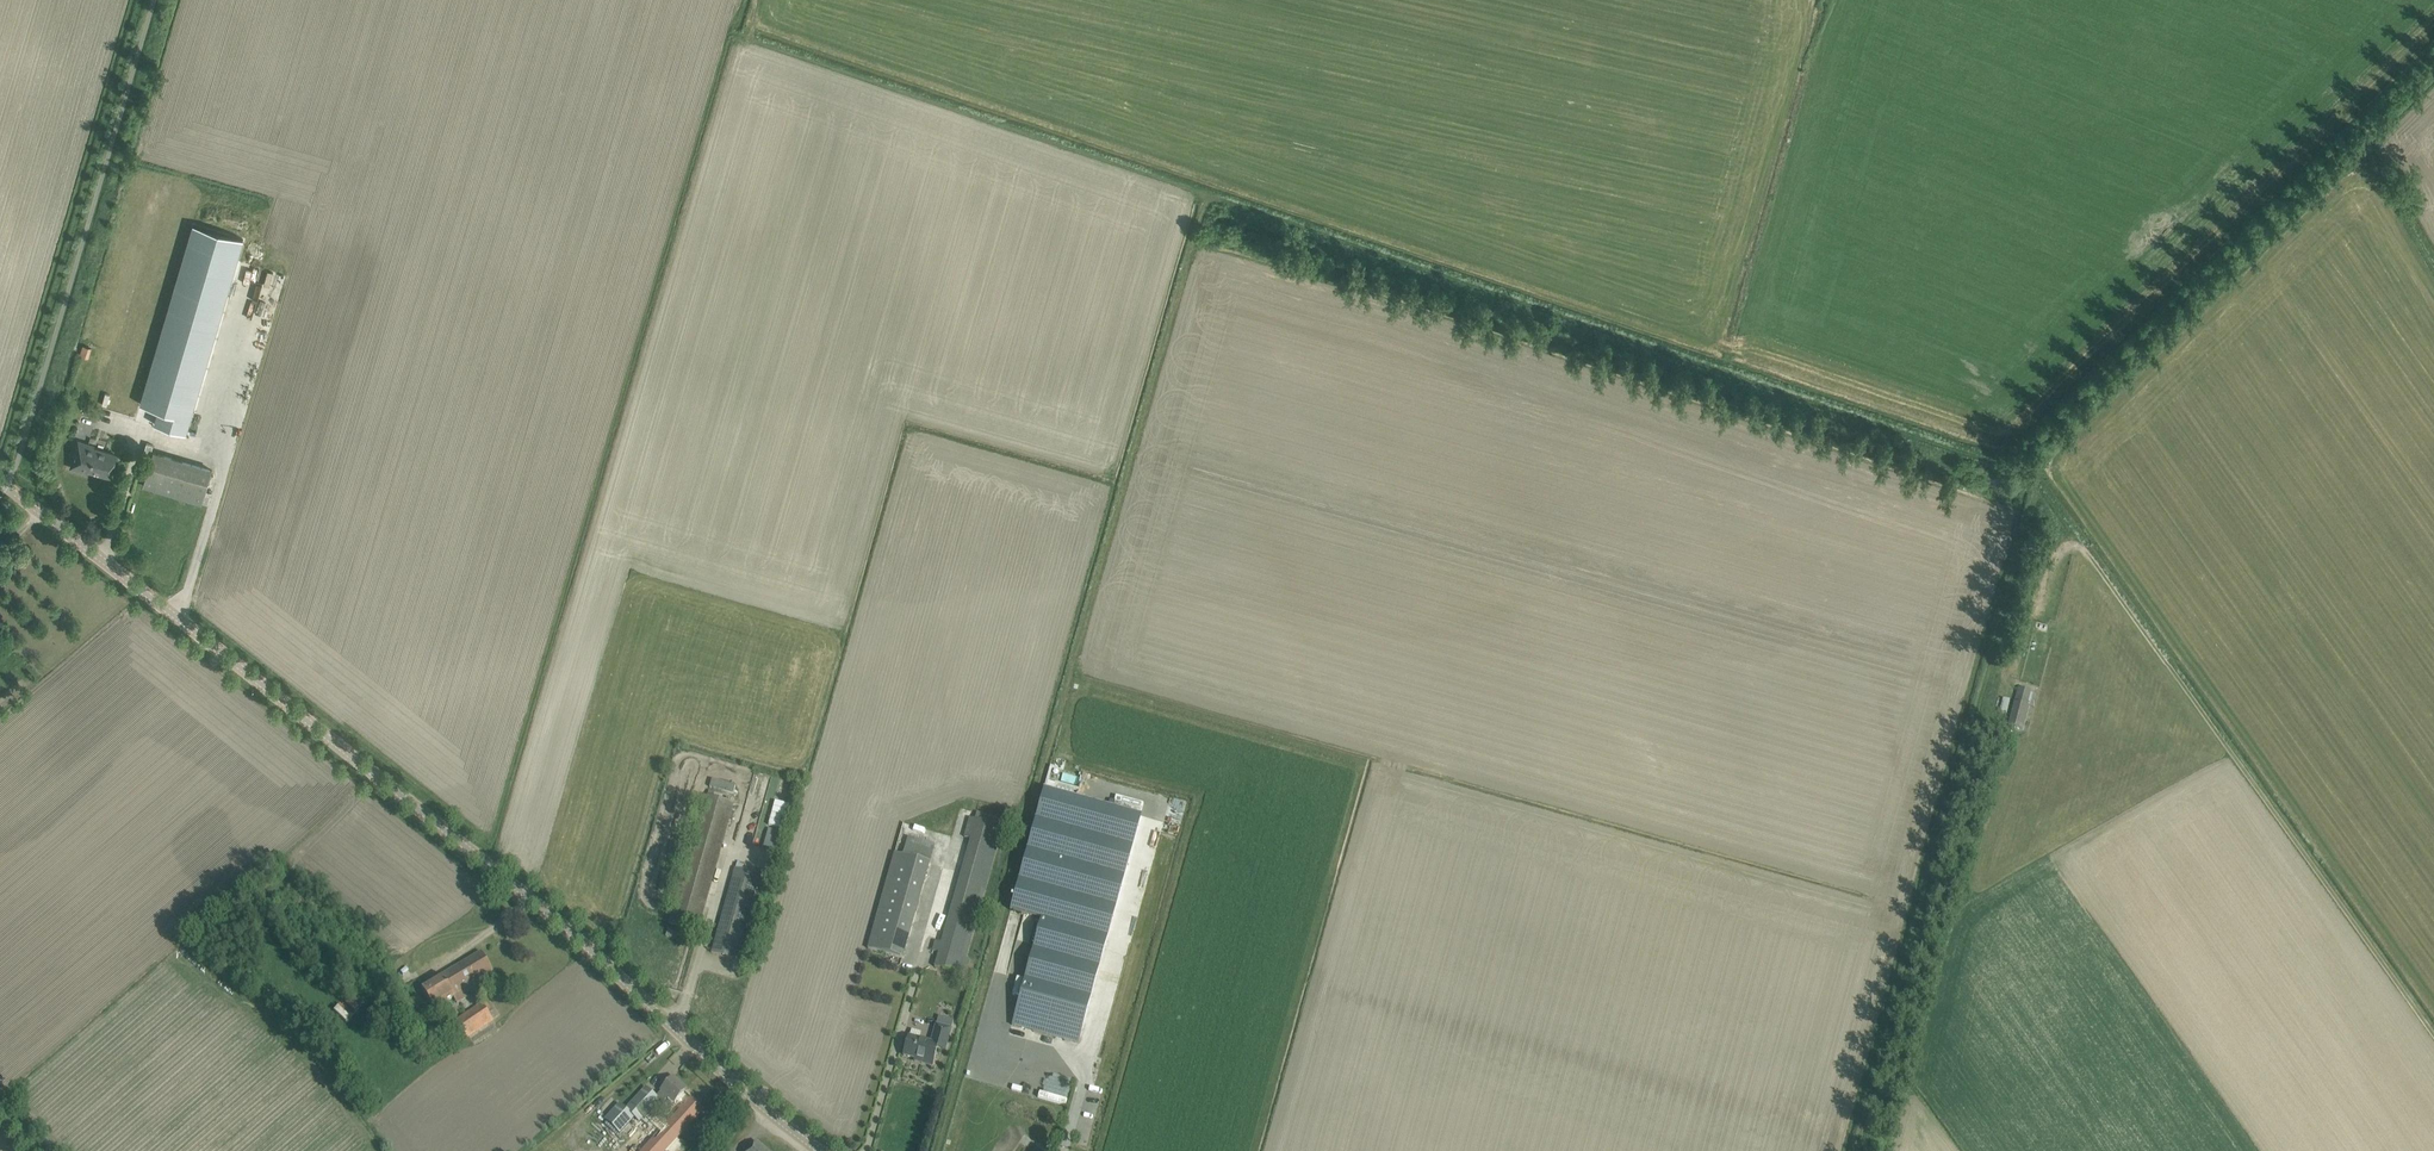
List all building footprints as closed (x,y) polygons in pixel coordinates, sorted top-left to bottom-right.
[(197,223),(144,402),(162,408),(158,420),(190,429),(246,237),(197,223)] [(268,297),(265,314),(274,316),(277,299),(268,297)] [(92,356),(94,346),(84,344),(81,354),(92,356)] [(87,472),(88,470),(110,476),(114,465),(117,453),(94,446),(79,441),(71,467),(87,472)] [(212,469),(154,452),(143,486),(201,504),(212,469)] [(2002,699),(2000,710),(2006,712),(2008,700),(2002,699)] [(2029,707),(2015,703),(2009,727),(2023,730),(2029,707)] [(1044,789),(1010,911),(1041,919),(1012,1025),(1078,1044),(1083,1028),(1082,1028),(1141,816),(1044,789)] [(705,796),(669,924),(697,932),(733,804),(705,796)] [(935,941),(933,951),(938,953),(934,968),(962,975),(964,968),(967,969),(970,959),(965,957),(1003,827),(995,825),(997,817),(977,812),(975,819),(970,817),(964,837),(971,839),(941,943),(935,941)] [(905,959),(931,864),(895,854),(868,949),(905,959)] [(711,953),(736,960),(760,876),(735,869),(711,953)] [(678,931),(668,929),(666,937),(676,939),(678,931)] [(494,973),(481,952),(421,988),(434,1009),(484,979),(494,973)] [(448,1027),(459,1044),(494,1021),(483,1004),(448,1027)] [(936,1025),(931,1043),(909,1037),(903,1056),(915,1059),(914,1061),(932,1066),(937,1049),(945,1051),(951,1028),(937,1023),(936,1025)] [(667,1084),(656,1097),(659,1100),(659,1101),(662,1103),(668,1097),(683,1110),(685,1108),(693,1099),(680,1088),(682,1086),(673,1078),(667,1084)] [(637,1096),(625,1109),(634,1118),(637,1120),(639,1122),(659,1101),(659,1100),(656,1097),(645,1087),(637,1096)] [(650,1150),(668,1150),(707,1108),(694,1097),(693,1099),(685,1108),(683,1110),(672,1121),(675,1124),(669,1129),(660,1121),(658,1124),(655,1120),(651,1123),(664,1135),(650,1150)] [(619,1104),(605,1120),(620,1133),(629,1123),(634,1118),(625,1109),(619,1104)] [(756,1143),(749,1150),(766,1150),(756,1143)]
